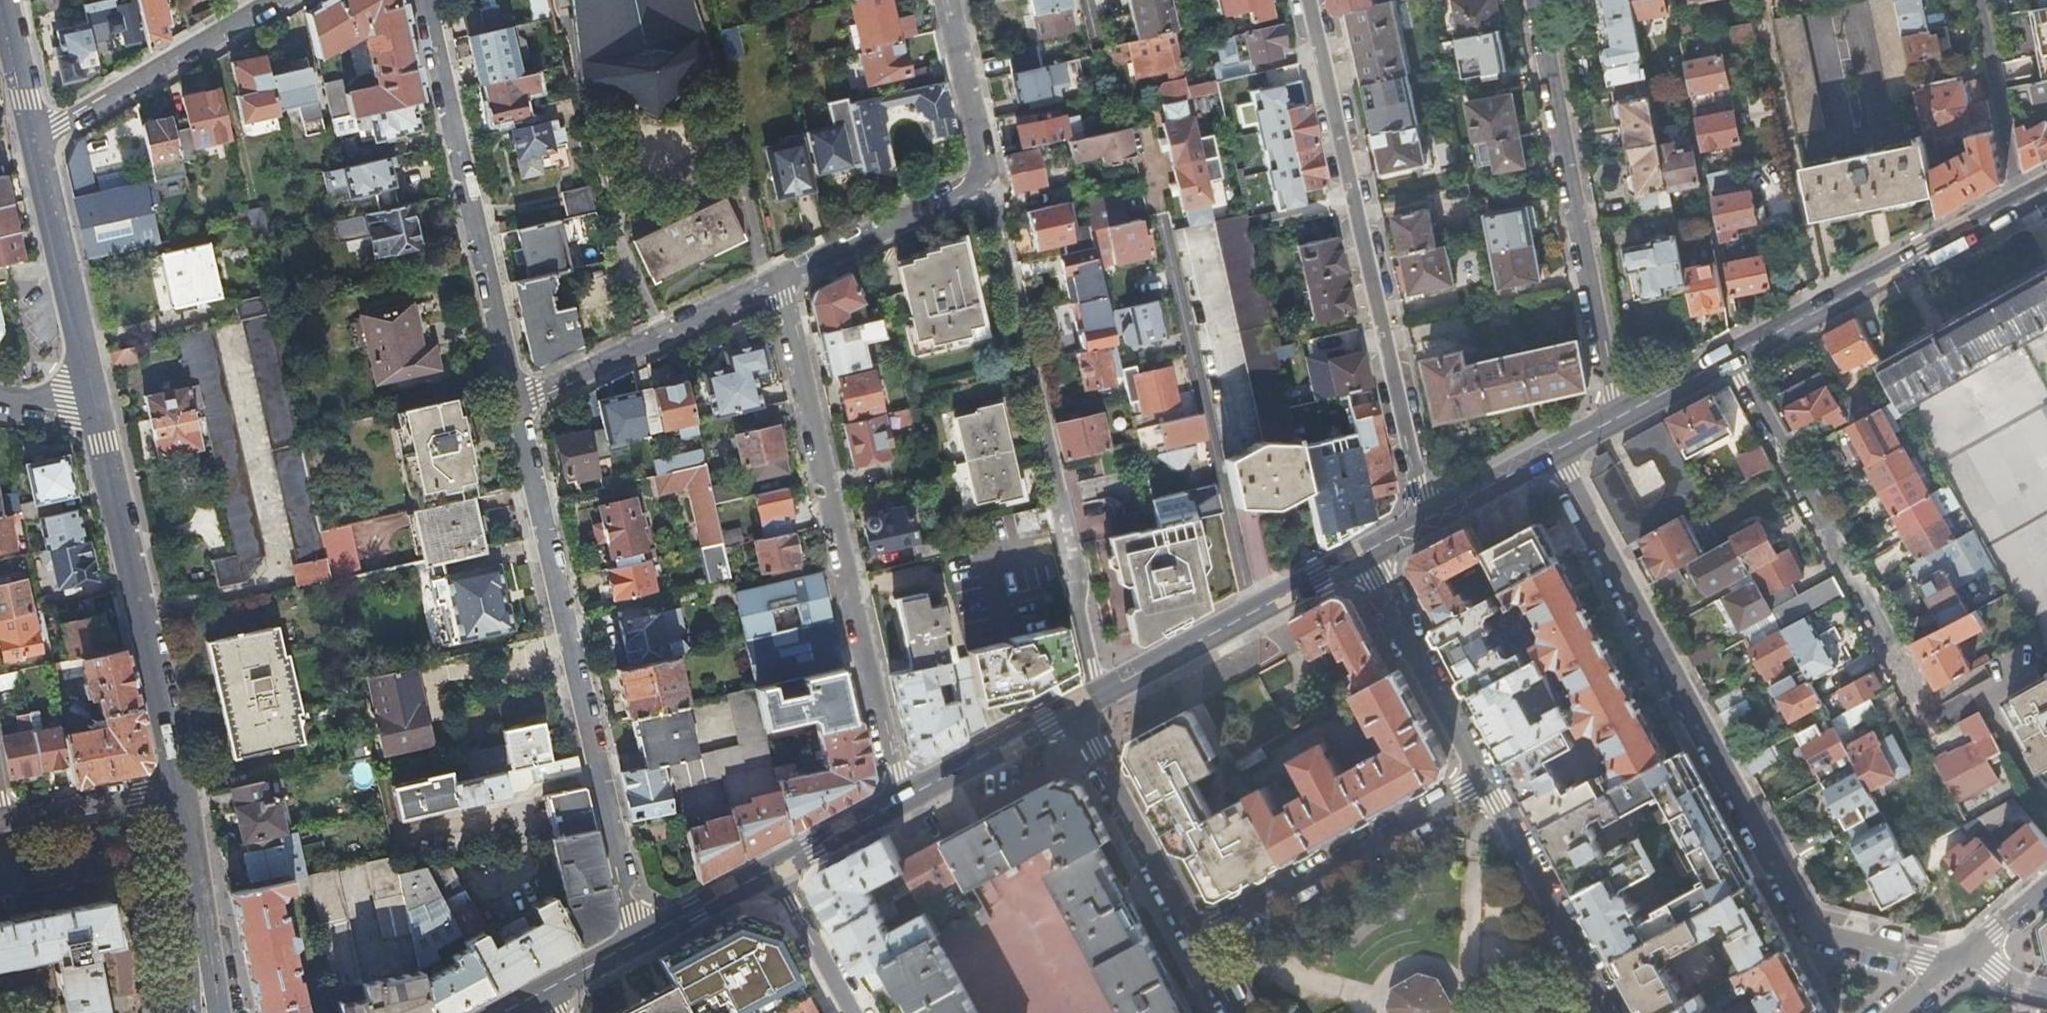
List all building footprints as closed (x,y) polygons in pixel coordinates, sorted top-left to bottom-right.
[(115,0),(100,0),(90,2),(82,4),(81,4),(86,22),(90,42),(111,39),(109,30),(113,29),(121,34),(122,40),(124,40),(125,43),(138,41),(138,37),(139,36),(131,1),(116,5),(115,0)] [(148,50),(168,38),(164,23),(166,22),(161,4),(167,3),(167,0),(136,0),(148,50)] [(307,12),(317,57),(332,48),(334,50),(352,39),(352,35),(363,33),(364,38),(363,39),(369,61),(367,62),(368,68),(370,68),(372,75),(373,74),(375,85),(327,97),(332,118),(413,100),(419,98),(396,0),(327,0),(307,12)] [(548,0),(528,0),(532,20),(552,16),(548,0)] [(577,6),(579,14),(574,15),(574,17),(578,17),(582,36),(577,37),(577,40),(582,39),(586,58),(580,60),(580,61),(584,60),(588,79),(582,80),(582,82),(579,83),(580,88),(658,118),(714,57),(713,52),(709,53),(709,52),(702,52),(697,34),(702,33),(701,30),(695,32),(690,13),(695,12),(694,9),(688,11),(685,0),(576,0),(577,6)] [(862,54),(876,50),(875,44),(898,39),(913,35),(910,22),(895,26),(889,0),(849,0),(862,54)] [(1036,26),(1038,33),(1072,25),(1066,0),(1030,0),(1036,26)] [(1136,39),(1174,30),(1177,30),(1170,0),(1127,0),(1136,39)] [(1224,13),(1246,8),(1249,20),(1270,15),(1267,0),(1221,0),(1224,13)] [(1337,12),(1348,9),(1378,3),(1377,0),(1334,0),(1337,12)] [(1393,0),(1390,0),(1378,3),(1348,9),(1364,81),(1408,71),(1393,0)] [(1502,30),(1497,0),(1455,0),(1462,37),(1502,30)] [(1607,18),(1636,13),(1634,0),(1603,0),(1607,18)] [(1636,13),(1637,17),(1667,12),(1665,0),(1634,0),(1636,13)] [(1867,0),(1887,102),(1916,96),(1915,91),(1909,60),(1903,35),(1903,33),(1896,1),(1896,0),(1867,0)] [(1896,1),(1903,33),(1903,35),(1930,30),(1928,17),(1934,15),(1932,3),(1925,5),(1924,0),(1901,0),(1896,1)] [(1993,16),(2009,13),(2006,0),(2002,0),(1990,2),(1993,16)] [(468,34),(503,27),(497,4),(462,13),(468,34)] [(2045,80),(2046,80),(2046,6),(2040,7),(2031,9),(2045,80)] [(1636,13),(1607,18),(1612,44),(1606,45),(1603,51),(1606,63),(1611,66),(1607,72),(1609,85),(1614,84),(1648,78),(1637,17),(1636,13)] [(1774,20),(1798,135),(1825,130),(1802,14),(1774,20)] [(1733,45),(1755,41),(1751,20),(1729,25),(1733,45)] [(96,69),(90,42),(86,22),(53,29),(59,55),(54,57),(60,81),(79,77),(78,73),(96,69)] [(521,74),(510,25),(503,27),(468,34),(480,84),(486,82),(521,74)] [(1232,36),(1237,60),(1249,58),(1250,61),(1278,55),(1275,44),(1281,42),(1277,25),(1232,35),(1232,36)] [(735,26),(720,30),(726,58),(742,55),(735,26)] [(1930,30),(1903,35),(1909,60),(1951,53),(1946,26),(1930,30)] [(1172,65),(1181,63),(1177,42),(1174,30),(1136,39),(1111,45),(1113,51),(1130,47),(1137,76),(1172,67),(1172,65)] [(1509,69),(1502,30),(1462,37),(1457,38),(1464,76),(1475,75),(1476,81),(1498,76),(1497,71),(1509,69)] [(790,32),(779,35),(783,50),(793,48),(790,32)] [(1237,60),(1232,36),(1218,39),(1215,42),(1219,60),(1222,62),(1219,65),(1217,70),(1219,80),(1225,79),(1253,72),(1250,61),(1249,58),(1237,60)] [(876,50),(862,54),(861,54),(868,83),(910,73),(905,52),(902,53),(898,39),(875,44),(876,50)] [(1006,53),(1010,72),(1041,66),(1036,46),(1006,53)] [(793,48),(783,50),(787,67),(797,65),(793,48)] [(270,74),(265,53),(231,61),(238,94),(236,94),(242,121),(279,113),(278,108),(270,74)] [(1686,61),(1692,92),(1731,84),(1725,53),(1686,61)] [(1219,92),(1225,120),(1263,112),(1266,123),(1267,129),(1272,153),(1292,149),(1283,108),(1306,103),(1297,62),(1253,72),(1225,79),(1219,80),(1217,81),(1219,92)] [(1041,66),(1010,72),(1017,101),(1050,94),(1044,65),(1041,66)] [(309,66),(270,74),(278,108),(292,105),(295,116),(304,114),(302,103),(316,100),(309,66)] [(537,89),(533,71),(521,74),(486,82),(491,102),(490,104),(494,121),(525,114),(520,93),(537,89)] [(1419,121),(1408,71),(1364,81),(1375,131),(1418,122),(1419,121)] [(1915,91),(1916,96),(1920,114),(1987,100),(1983,76),(1915,91)] [(1626,123),(1630,147),(1660,141),(1651,95),(1648,78),(1614,84),(1614,86),(1613,86),(1616,102),(1613,106),(1615,119),(1621,123),(1626,123)] [(933,136),(957,130),(945,80),(896,91),(846,102),(860,163),(861,168),(887,161),(880,130),(883,130),(884,124),(887,121),(885,117),(882,115),(881,107),(889,106),(891,109),(894,110),(898,109),(901,107),(902,102),(910,100),(914,111),(918,111),(919,116),(924,119),(928,117),(933,136)] [(2045,80),(2030,83),(2034,101),(2046,98),(2046,80),(2045,80)] [(170,111),(171,116),(180,155),(181,161),(187,160),(187,162),(199,159),(196,145),(229,137),(218,88),(181,97),(184,107),(170,111)] [(1188,226),(1216,220),(1245,213),(1225,120),(1219,92),(1189,99),(1162,104),(1165,122),(1162,123),(1165,137),(1168,150),(1175,182),(1177,193),(1177,195),(1180,209),(1184,208),(1188,226)] [(1692,95),(1694,104),(1710,101),(1708,92),(1692,95)] [(1491,139),(1521,133),(1513,93),(1468,101),(1475,142),(1491,139)] [(1694,104),(1703,148),(1742,140),(1733,96),(1710,101),(1694,104)] [(574,113),(570,97),(544,103),(548,119),(553,118),(563,116),(574,113)] [(846,102),(845,98),(826,102),(831,126),(807,132),(816,172),(860,163),(846,102)] [(413,100),(332,118),(334,126),(349,121),(349,119),(356,118),(358,129),(373,126),(376,139),(401,134),(400,131),(419,127),(413,100)] [(1920,114),(1924,134),(1924,136),(1971,125),(1970,121),(1990,117),(1987,100),(1920,114)] [(1292,149),(1292,150),(1315,145),(1306,103),(1283,108),(1292,149)] [(570,147),(581,145),(574,113),(563,116),(570,147)] [(1067,138),(1068,140),(1110,131),(1108,120),(1065,130),(1062,115),(1018,125),(1022,148),(1067,138)] [(171,116),(140,123),(140,124),(153,179),(184,172),(181,161),(180,155),(171,116)] [(555,128),(553,118),(548,119),(512,128),(523,176),(556,168),(553,154),(565,151),(560,127),(555,128)] [(2024,171),(2046,159),(2046,121),(2027,130),(2025,126),(2015,127),(2024,171)] [(1418,122),(1375,131),(1384,170),(1426,161),(1418,122)] [(1068,140),(1072,159),(1089,155),(1089,156),(1101,153),(1103,161),(1110,160),(1111,165),(1121,162),(1120,157),(1134,154),(1129,126),(1110,131),(1068,140)] [(1936,194),(1940,216),(2003,182),(1993,130),(1969,135),(1971,145),(1939,162),(1935,146),(1927,148),(1936,194)] [(777,198),(815,189),(802,133),(786,137),(781,142),(764,146),(777,198)] [(1527,165),(1521,133),(1491,139),(1475,142),(1480,165),(1496,162),(1497,170),(1503,169),(1504,176),(1522,172),(1521,166),(1527,165)] [(1919,141),(1804,166),(1815,220),(1936,194),(1927,148),(1924,136),(1924,134),(1918,135),(1919,141)] [(83,196),(96,254),(157,241),(151,215),(161,213),(156,194),(147,196),(144,183),(94,194),(81,136),(75,139),(65,164),(73,199),(83,196)] [(1168,150),(1165,137),(1158,139),(1161,151),(1168,150)] [(1638,209),(1639,212),(1672,206),(1669,188),(1662,150),(1660,141),(1630,147),(1635,172),(1629,174),(1627,178),(1629,192),(1635,196),(1636,197),(1635,197),(1637,209),(1638,209)] [(339,149),(343,166),(373,159),(368,142),(339,149)] [(1662,150),(1669,188),(1701,182),(1693,144),(1662,150)] [(1301,190),(1324,185),(1315,145),(1292,150),(1301,190)] [(1004,157),(1011,189),(1044,182),(1036,150),(1004,157)] [(393,154),(386,156),(389,168),(396,166),(393,154)] [(343,166),(323,170),(330,199),(351,194),(352,196),(358,194),(370,192),(375,191),(380,209),(396,205),(391,183),(393,183),(389,168),(386,156),(373,159),(343,166)] [(1708,172),(1712,189),(1738,184),(1735,167),(1708,172)] [(11,204),(5,175),(0,176),(0,206),(11,204)] [(1170,196),(1177,195),(1177,193),(1175,182),(1167,183),(1170,196)] [(1052,206),(1062,204),(1081,199),(1077,183),(1049,190),(1052,206)] [(578,214),(595,210),(590,184),(560,191),(566,217),(578,214)] [(1713,196),(1719,225),(1722,240),(1746,236),(1744,224),(1758,221),(1752,190),(1713,196)] [(1107,226),(1129,221),(1122,192),(1082,201),(1088,230),(1088,231),(1107,226)] [(631,238),(653,283),(745,239),(724,194),(632,237),(631,238)] [(74,201),(86,256),(96,254),(83,196),(73,199),(74,201)] [(396,205),(380,209),(364,212),(374,254),(419,244),(409,202),(396,205)] [(0,206),(0,233),(17,230),(11,204),(0,206)] [(1092,247),(1088,231),(1088,230),(1069,234),(1062,204),(1052,206),(1025,212),(1033,248),(1069,240),(1071,252),(1092,247)] [(248,221),(252,238),(268,234),(262,206),(246,210),(248,221)] [(1393,214),(1402,254),(1437,246),(1428,206),(1393,214)] [(1492,249),(1533,242),(1530,225),(1537,224),(1534,206),(1486,214),(1492,249)] [(1272,207),(1245,213),(1250,232),(1276,226),(1272,207)] [(233,213),(236,223),(248,221),(246,210),(233,213)] [(1245,213),(1216,220),(1264,441),(1257,441),(1224,457),(1235,505),(1273,508),(1306,490),(1296,446),(1293,432),(1287,406),(1250,232),(1245,213)] [(564,269),(569,268),(563,241),(578,237),(577,229),(581,228),(578,214),(566,217),(517,229),(529,277),(553,272),(564,269)] [(1143,234),(1139,218),(1129,221),(1107,226),(1115,263),(1152,254),(1151,247),(1155,246),(1153,236),(1149,237),(1148,233),(1143,234)] [(1097,268),(1115,263),(1107,226),(1088,231),(1092,247),(1097,268)] [(8,262),(24,258),(17,230),(0,233),(0,264),(8,262)] [(1684,268),(1678,233),(1653,237),(1654,240),(1624,246),(1628,270),(1638,268),(1643,297),(1667,293),(1666,287),(1687,282),(1684,268)] [(1296,244),(1303,278),(1343,269),(1335,235),(1296,244)] [(925,256),(918,258),(911,259),(912,262),(898,266),(915,339),(929,336),(931,343),(969,334),(968,327),(981,324),(962,241),(937,247),(938,250),(924,253),(925,256)] [(208,242),(159,253),(170,306),(220,295),(208,242)] [(1540,279),(1533,242),(1492,249),(1498,277),(1500,287),(1540,279)] [(1455,283),(1447,244),(1437,246),(1402,254),(1411,293),(1455,283)] [(1103,295),(1097,268),(1092,247),(1071,252),(1062,254),(1073,302),(1103,295)] [(1764,255),(1727,263),(1733,293),(1771,285),(1764,255)] [(1717,262),(1684,268),(1687,282),(1688,289),(1692,312),(1725,306),(1717,262)] [(1997,297),(2023,344),(2046,331),(2046,268),(1997,297)] [(566,278),(564,269),(553,272),(555,280),(566,278)] [(1343,269),(1303,278),(1313,322),(1353,313),(1343,269)] [(542,363),(581,345),(571,304),(553,308),(550,293),(555,280),(553,272),(529,277),(514,281),(532,358),(542,363)] [(817,333),(843,327),(842,322),(846,320),(844,310),(861,301),(848,273),(817,288),(813,290),(811,294),(810,296),(810,298),(810,302),(817,333)] [(1666,287),(1667,293),(1688,289),(1687,282),(1666,287)] [(237,320),(242,319),(270,313),(265,292),(233,300),(237,320)] [(1110,322),(1107,311),(1103,295),(1073,302),(1084,351),(1115,344),(1110,322)] [(2023,344),(1997,297),(1881,361),(1901,396),(1908,408),(2017,348),(2019,352),(2024,349),(2021,346),(2023,344)] [(1165,339),(1157,300),(1127,307),(1131,324),(1126,325),(1122,333),(1125,345),(1128,348),(1165,339)] [(423,301),(411,304),(422,349),(434,346),(423,301)] [(422,349),(411,304),(362,315),(378,381),(438,367),(434,346),(422,349)] [(1120,320),(1118,309),(1107,311),(1110,322),(1120,320)] [(294,568),(297,584),(330,576),(270,313),(242,319),(269,440),(297,561),(294,568)] [(1877,352),(1857,317),(1825,334),(1844,370),(1877,352)] [(822,355),(827,375),(856,368),(866,366),(861,341),(883,336),(878,318),(843,327),(817,333),(816,333),(821,355),(822,355)] [(212,326),(177,334),(183,361),(182,363),(187,385),(145,394),(157,456),(162,455),(178,452),(201,447),(193,408),(202,406),(234,552),(210,558),(216,587),(246,580),(264,554),(212,326)] [(713,417),(763,406),(755,371),(770,368),(764,340),(725,349),(727,364),(703,370),(713,417)] [(1587,387),(1579,340),(1524,352),(1534,399),(1587,387)] [(108,350),(111,364),(136,358),(133,344),(108,350)] [(1117,353),(1115,344),(1084,351),(1075,353),(1083,388),(1112,381),(1112,376),(1122,374),(1121,369),(1117,353)] [(1490,409),(1480,362),(1468,365),(1464,350),(1425,360),(1439,421),(1490,409)] [(1121,369),(1131,367),(1127,351),(1117,353),(1121,369)] [(1370,388),(1362,352),(1327,359),(1335,395),(1345,393),(1370,388)] [(1534,399),(1524,352),(1480,362),(1490,409),(1534,399)] [(838,379),(847,415),(880,408),(871,365),(866,366),(856,368),(858,375),(838,379)] [(1137,374),(1135,366),(1131,367),(1121,369),(1122,374),(1126,393),(1128,403),(1138,401),(1141,414),(1152,412),(1177,406),(1168,367),(1137,374)] [(1850,424),(1858,420),(1845,398),(1839,402),(1821,371),(1777,395),(1795,429),(1790,432),(1797,446),(1821,433),(1814,419),(1827,412),(1835,427),(1848,420),(1850,424)] [(638,394),(647,433),(678,427),(680,436),(698,433),(686,381),(653,389),(653,390),(638,394)] [(1358,450),(1382,445),(1370,388),(1345,393),(1351,420),(1355,434),(1358,450)] [(638,394),(638,391),(599,400),(608,442),(647,433),(638,394)] [(1335,395),(1307,401),(1313,428),(1351,420),(1345,393),(1335,395)] [(1734,434),(1713,394),(1667,418),(1689,458),(1734,434)] [(1914,420),(1908,408),(1901,396),(1858,420),(1850,424),(1848,425),(1869,464),(1903,445),(1888,419),(1898,414),(1905,425),(1914,420)] [(417,475),(425,507),(434,505),(476,495),(472,478),(475,477),(461,418),(458,419),(453,398),(402,409),(405,425),(398,427),(410,477),(417,475)] [(1134,429),(1154,424),(1152,412),(1141,414),(1138,401),(1128,403),(1134,429)] [(1307,401),(1287,406),(1293,432),(1313,428),(1307,401)] [(974,413),(955,417),(975,502),(993,499),(994,500),(996,500),(996,501),(1021,496),(1000,404),(975,408),(976,411),(974,411),(974,413)] [(883,413),(842,422),(852,464),(887,455),(885,444),(890,443),(883,413)] [(1064,459),(1109,449),(1101,413),(1055,423),(1064,459)] [(1204,437),(1198,413),(1154,424),(1134,429),(1138,442),(1140,451),(1152,448),(1154,453),(1153,455),(1176,470),(1192,446),(1189,444),(1188,441),(1204,437)] [(1682,514),(1706,501),(1663,420),(1623,442),(1635,463),(1640,465),(1653,458),(1667,484),(1662,496),(1640,508),(1607,450),(1598,455),(1591,475),(1628,543),(1640,536),(1682,514)] [(775,424),(734,433),(741,465),(750,463),(754,478),(786,472),(775,424)] [(578,479),(581,491),(603,486),(597,458),(590,430),(577,433),(572,429),(560,432),(559,437),(556,437),(567,481),(578,479)] [(1138,442),(1134,429),(1124,431),(1127,444),(1138,442)] [(1358,450),(1355,434),(1296,446),(1306,490),(1315,532),(1330,529),(1374,519),(1358,450)] [(1747,478),(1773,464),(1762,443),(1736,458),(1747,478)] [(1882,490),(1919,470),(1905,444),(1903,445),(1869,464),(1868,464),(1882,490)] [(1358,450),(1374,519),(1387,512),(1394,498),(1382,445),(1358,450)] [(668,456),(672,470),(704,462),(701,448),(668,456)] [(179,460),(178,452),(162,455),(163,463),(179,460)] [(21,510),(23,519),(39,515),(64,510),(60,495),(74,492),(66,455),(26,464),(35,498),(19,502),(21,510)] [(597,458),(603,486),(617,483),(610,455),(597,458)] [(672,470),(656,474),(660,494),(687,488),(694,522),(717,517),(713,502),(711,489),(704,462),(672,470)] [(1896,514),(1933,494),(1919,470),(1882,490),(1895,514),(1896,514)] [(739,483),(711,489),(713,502),(742,495),(739,483)] [(791,516),(785,486),(753,493),(764,536),(790,530),(787,517),(791,516)] [(1198,517),(1221,511),(1216,488),(1196,508),(1198,517)] [(1184,502),(1181,492),(1173,494),(1176,503),(1184,502)] [(1176,503),(1173,494),(1151,499),(1157,526),(1193,518),(1189,501),(1184,502),(1176,503)] [(1908,536),(1945,516),(1933,494),(1896,514),(1908,536)] [(413,510),(424,559),(425,563),(429,563),(442,559),(484,550),(475,509),(479,508),(476,495),(434,505),(425,507),(413,510)] [(614,555),(617,565),(644,559),(643,554),(647,553),(634,497),(600,505),(604,520),(600,521),(605,540),(608,540),(612,556),(614,555)] [(864,528),(870,550),(915,540),(908,506),(871,515),(866,517),(864,518),(863,521),(864,525),(865,528),(864,528)] [(50,547),(86,539),(78,507),(64,510),(39,515),(47,547),(50,547)] [(1033,510),(1013,515),(1017,533),(1037,528),(1033,510)] [(13,544),(8,513),(0,514),(0,547),(13,544)] [(1682,514),(1640,536),(1648,551),(1636,557),(1649,582),(1673,570),(1692,560),(1703,555),(1703,554),(1682,514)] [(1935,552),(1958,539),(1945,516),(1908,536),(1921,559),(1935,552)] [(717,517),(694,522),(700,546),(704,545),(722,541),(717,517)] [(1142,644),(1208,609),(1200,576),(1206,565),(1203,548),(1197,549),(1195,536),(1199,534),(1196,517),(1193,518),(1157,526),(1134,531),(1134,529),(1108,535),(1113,555),(1118,554),(1121,566),(1116,568),(1119,583),(1124,586),(1136,584),(1137,591),(1135,592),(1137,597),(1139,597),(1141,606),(1129,609),(1126,614),(1132,638),(1135,637),(1141,640),(1142,644)] [(605,540),(600,521),(593,522),(598,542),(605,540)] [(1537,521),(1484,550),(1486,555),(1505,589),(1558,559),(1537,521)] [(1755,579),(1772,610),(1791,599),(1784,586),(1803,575),(1789,549),(1778,555),(1762,524),(1751,530),(1748,523),(1730,532),(1733,539),(1755,579)] [(1484,550),(1469,524),(1442,538),(1416,552),(1412,566),(1442,622),(1443,623),(1491,596),(1487,589),(1473,597),(1466,595),(1463,591),(1459,593),(1450,575),(1486,555),(1484,550)] [(1330,529),(1315,532),(1319,549),(1332,541),(1330,529)] [(1920,581),(1917,582),(1941,627),(1944,626),(1969,613),(1962,601),(1975,594),(1969,582),(1982,575),(1989,587),(2002,580),(1974,529),(1958,539),(1935,552),(1944,568),(1920,581)] [(796,561),(790,530),(764,536),(752,539),(760,571),(774,568),(776,580),(802,574),(798,561),(796,561)] [(943,553),(943,551),(940,538),(912,545),(916,560),(943,553)] [(90,557),(86,539),(50,547),(59,584),(72,581),(73,583),(97,578),(93,557),(90,557)] [(1755,579),(1733,539),(1703,554),(1703,555),(1692,560),(1701,578),(1697,580),(1696,584),(1700,591),(1705,593),(1708,591),(1709,594),(1729,583),(1733,591),(1755,579)] [(731,578),(722,541),(704,545),(713,582),(719,581),(731,578)] [(354,552),(328,558),(332,574),(358,568),(355,552),(354,552)] [(1921,559),(1911,565),(1920,581),(1944,568),(1935,552),(1921,559)] [(617,565),(608,567),(614,598),(655,588),(648,558),(644,559),(617,565)] [(446,576),(442,559),(429,563),(432,579),(430,580),(436,604),(443,603),(452,643),(514,629),(508,605),(506,605),(502,589),(505,589),(499,565),(446,576)] [(1667,757),(1558,559),(1505,589),(1514,606),(1518,604),(1515,598),(1520,596),(1527,596),(1534,608),(1536,607),(1543,620),(1533,625),(1536,630),(1542,627),(1546,633),(1544,640),(1535,644),(1541,655),(1541,656),(1547,666),(1554,662),(1562,664),(1568,674),(1570,673),(1577,686),(1569,690),(1573,695),(1579,692),(1581,696),(1578,704),(1574,706),(1571,702),(1568,704),(1577,720),(1577,721),(1583,731),(1590,728),(1597,729),(1601,735),(1596,738),(1599,744),(1606,740),(1613,752),(1612,753),(1616,762),(1615,763),(1616,771),(1611,774),(1608,769),(1604,771),(1613,786),(1667,757)] [(832,626),(819,570),(802,574),(776,580),(734,590),(737,606),(746,646),(832,626)] [(1673,570),(1649,582),(1656,595),(1676,584),(1677,579),(1673,570)] [(1782,629),(1844,595),(1833,575),(1791,599),(1772,610),(1773,612),(1778,622),(1782,629)] [(31,610),(23,577),(0,582),(0,617),(31,610)] [(734,590),(731,578),(719,581),(725,608),(737,606),(734,590)] [(1772,610),(1755,579),(1733,591),(1719,599),(1725,610),(1729,607),(1742,630),(1743,629),(1748,637),(1778,622),(1773,612),(1772,610)] [(964,738),(984,728),(979,705),(967,656),(953,659),(950,644),(942,645),(939,633),(947,631),(940,605),(924,608),(921,593),(893,600),(902,640),(901,640),(908,670),(946,662),(950,680),(955,700),(964,738)] [(70,658),(112,648),(107,626),(104,626),(97,595),(71,601),(74,615),(62,618),(70,658)] [(1443,623),(1442,622),(1434,626),(1452,659),(1470,694),(1535,658),(1531,650),(1526,653),(1524,650),(1514,655),(1506,653),(1500,643),(1493,647),(1486,634),(1492,630),(1487,620),(1489,614),(1503,606),(1500,601),(1498,602),(1494,595),(1491,596),(1443,623)] [(1336,597),(1295,619),(1316,658),(1332,649),(1329,643),(1337,639),(1348,658),(1352,656),(1360,670),(1357,671),(1355,683),(1357,686),(1337,697),(1340,703),(1359,693),(1391,676),(1391,675),(1368,634),(1350,602),(1336,597)] [(31,610),(0,617),(0,645),(3,656),(40,647),(31,610)] [(1939,688),(1989,660),(1987,656),(1969,665),(1962,652),(1963,651),(1958,640),(1983,627),(1975,610),(1969,613),(1941,627),(1914,641),(1939,688)] [(619,621),(628,660),(666,652),(657,613),(619,621)] [(1787,640),(1782,629),(1778,622),(1748,637),(1746,638),(1768,679),(1785,670),(1781,663),(1796,655),(1787,640)] [(797,678),(842,668),(832,626),(746,646),(755,687),(755,688),(771,684),(797,678)] [(1051,689),(1073,678),(1061,626),(1007,638),(1008,643),(1004,644),(1003,641),(966,650),(967,656),(979,705),(1025,696),(1025,693),(1048,683),(1051,689)] [(269,628),(296,744),(302,742),(276,627),(269,628)] [(240,756),(296,744),(269,628),(215,641),(240,756)] [(1792,637),(1787,640),(1796,655),(1802,667),(1810,682),(1838,666),(1821,635),(1798,647),(1792,637)] [(233,757),(240,756),(215,641),(207,643),(233,757)] [(98,695),(101,711),(138,704),(125,646),(112,648),(70,658),(65,659),(53,661),(47,663),(51,681),(62,679),(62,675),(84,671),(86,678),(84,682),(85,690),(89,693),(95,692),(95,695),(98,695)] [(678,676),(673,655),(617,668),(628,716),(634,715),(685,704),(682,692),(687,691),(684,675),(678,676)] [(1535,658),(1470,694),(1481,714),(1506,759),(1577,721),(1577,720),(1568,704),(1565,699),(1549,708),(1551,713),(1538,719),(1523,692),(1518,691),(1520,686),(1531,680),(1532,683),(1537,680),(1536,677),(1544,673),(1548,679),(1553,677),(1547,666),(1541,656),(1541,655),(1535,658)] [(921,761),(964,738),(955,700),(939,704),(934,684),(950,680),(946,662),(908,670),(890,674),(909,756),(921,761)] [(412,667),(368,677),(375,706),(372,707),(383,753),(430,743),(412,667)] [(1802,729),(1828,715),(1820,700),(1810,682),(1802,667),(1771,684),(1779,698),(1778,698),(1791,722),(1797,718),(1802,729)] [(20,668),(0,673),(0,689),(23,685),(20,668)] [(855,721),(842,668),(797,678),(798,682),(801,682),(804,693),(798,693),(775,698),(771,684),(755,688),(764,727),(808,717),(813,720),(815,729),(855,721)] [(1252,793),(1289,861),(1355,826),(1442,779),(1449,759),(1438,741),(1399,670),(1391,675),(1391,676),(1359,693),(1382,736),(1387,734),(1394,747),(1375,758),(1373,755),(1368,758),(1369,761),(1345,774),(1323,733),(1317,735),(1317,734),(1297,744),(1298,746),(1292,749),(1313,788),(1297,796),(1295,792),(1290,794),(1292,799),(1291,799),(1295,806),(1282,812),(1267,785),(1252,793)] [(1867,701),(1885,691),(1874,671),(1841,689),(1852,709),(1867,701)] [(2007,699),(2009,703),(2029,691),(2046,681),(2046,677),(2007,699)] [(1053,691),(1074,680),(1073,678),(1051,689),(1053,691)] [(1075,684),(1074,680),(1053,691),(1054,694),(1066,688),(1075,684)] [(2029,691),(2009,703),(2007,704),(2034,753),(2043,768),(2046,765),(2046,681),(2029,691)] [(1720,712),(1745,698),(1737,684),(1712,698),(1720,712)] [(755,688),(755,687),(728,693),(740,744),(765,739),(767,738),(764,727),(755,688)] [(55,702),(65,701),(62,690),(53,692),(55,702)] [(1834,717),(1851,708),(1842,691),(1824,700),(1834,717)] [(1720,712),(1727,726),(1752,712),(1745,698),(1720,712)] [(1831,721),(1845,747),(1857,741),(1849,726),(1873,713),(1867,701),(1852,709),(1831,721)] [(138,704),(101,711),(104,728),(80,732),(80,730),(61,733),(67,764),(71,784),(142,770),(151,759),(138,704)] [(689,723),(685,704),(634,715),(645,765),(660,762),(669,760),(696,754),(691,732),(696,731),(694,722),(689,723)] [(1138,771),(1156,801),(1169,795),(1187,828),(1182,838),(1190,853),(1212,892),(1217,890),(1223,891),(1226,895),(1289,861),(1252,793),(1244,797),(1248,804),(1235,811),(1231,804),(1220,785),(1211,808),(1196,779),(1219,767),(1213,754),(1217,752),(1205,731),(1200,733),(1195,722),(1199,720),(1196,714),(1189,711),(1134,740),(1129,753),(1132,760),(1137,758),(1142,768),(1138,771)] [(1977,740),(1935,762),(1955,800),(1997,777),(1989,762),(2003,755),(1979,711),(1961,720),(1968,733),(1972,731),(1977,740)] [(38,769),(31,730),(28,712),(15,714),(18,732),(2,735),(8,775),(38,769)] [(1822,780),(1853,763),(1850,757),(1845,747),(1831,721),(1828,715),(1802,729),(1796,733),(1822,780)] [(872,775),(860,720),(855,721),(815,729),(821,759),(815,761),(817,769),(806,772),(805,766),(790,769),(792,775),(775,779),(777,789),(787,833),(831,809),(864,791),(872,775)] [(1200,733),(1205,731),(1199,720),(1195,722),(1200,733)] [(1577,721),(1506,759),(1525,794),(1542,825),(1611,788),(1606,780),(1600,783),(1595,774),(1582,781),(1581,779),(1576,781),(1577,784),(1570,787),(1566,781),(1571,779),(1568,774),(1564,775),(1560,767),(1563,766),(1561,760),(1556,762),(1552,756),(1586,737),(1583,731),(1577,721)] [(465,753),(465,755),(471,778),(471,779),(546,762),(538,722),(502,730),(506,744),(465,753)] [(61,733),(59,724),(31,730),(38,769),(67,764),(61,733)] [(1853,763),(1869,791),(1896,775),(1909,768),(1898,748),(1894,751),(1888,740),(1880,744),(1873,732),(1857,741),(1845,747),(1850,757),(1853,763)] [(771,762),(765,739),(740,744),(714,750),(720,773),(771,762)] [(1700,777),(1684,748),(1667,757),(1613,786),(1626,811),(1637,829),(1649,852),(1660,872),(1673,896),(1685,918),(1693,914),(1756,879),(1736,843),(1700,777)] [(721,777),(720,773),(714,750),(696,754),(669,760),(676,787),(721,777)] [(2046,770),(2046,765),(2043,768),(2034,753),(2031,755),(2041,773),(2046,770)] [(581,772),(577,755),(546,762),(471,779),(471,778),(452,782),(449,771),(391,785),(400,821),(458,807),(458,805),(525,789),(533,783),(581,772)] [(1134,771),(1138,771),(1142,768),(1137,758),(1132,760),(1131,764),(1134,771)] [(629,805),(632,817),(671,808),(660,762),(645,765),(621,770),(629,805)] [(1847,829),(1879,811),(1869,791),(1853,763),(1822,780),(1847,829)] [(263,779),(230,787),(242,839),(283,830),(276,798),(268,799),(263,779)] [(1099,845),(1111,838),(1094,808),(1082,786),(1062,781),(1056,784),(1054,782),(992,814),(1017,860),(1057,839),(1069,861),(1099,845)] [(594,828),(584,786),(545,795),(554,837),(594,828)] [(1626,811),(1613,786),(1611,788),(1542,825),(1561,860),(1578,891),(1649,852),(1637,829),(1630,833),(1633,838),(1625,842),(1623,839),(1618,842),(1620,845),(1606,852),(1603,848),(1608,846),(1606,841),(1602,844),(1598,836),(1604,833),(1601,827),(1595,829),(1592,823),(1594,817),(1605,811),(1610,820),(1626,811)] [(765,844),(787,833),(777,789),(749,796),(750,800),(728,805),(730,814),(740,857),(765,844)] [(1156,801),(1153,811),(1175,850),(1190,853),(1182,838),(1187,828),(1169,795),(1156,801)] [(1248,804),(1244,797),(1231,804),(1235,811),(1248,804)] [(2025,874),(2046,855),(2046,839),(2013,797),(1977,817),(1982,824),(2025,874)] [(492,811),(470,813),(472,829),(493,826),(492,811)] [(720,868),(740,857),(730,814),(702,821),(703,824),(685,828),(697,880),(720,868)] [(974,886),(1019,861),(1017,860),(992,814),(948,838),(966,872),(974,886)] [(1977,817),(1934,840),(1945,853),(1944,854),(1955,867),(1954,869),(1970,888),(2000,862),(1977,836),(1965,845),(1961,842),(1982,824),(1977,817)] [(1883,855),(1888,865),(1904,856),(1885,822),(1854,839),(1867,863),(1883,855)] [(594,828),(554,837),(550,838),(564,904),(558,907),(577,943),(588,938),(596,933),(600,930),(605,925),(608,918),(609,915),(610,908),(609,895),(606,880),(594,828)] [(294,832),(240,843),(250,887),(291,878),(295,877),(304,875),(301,865),(327,859),(322,840),(297,845),(294,832)] [(816,890),(837,928),(915,886),(909,877),(887,889),(889,894),(875,902),(868,889),(905,869),(902,863),(887,836),(821,870),(816,890)] [(909,877),(915,886),(921,897),(966,872),(948,838),(902,863),(905,869),(909,877)] [(1099,845),(1069,861),(1050,871),(1127,1012),(1190,1012),(1182,997),(1120,883),(1099,845)] [(1904,856),(1888,865),(1872,874),(1878,885),(1872,888),(1883,907),(1916,889),(1913,882),(1926,875),(1913,851),(1904,856)] [(1614,957),(1685,918),(1673,896),(1657,904),(1659,909),(1646,916),(1640,905),(1642,904),(1639,898),(1636,899),(1631,888),(1626,887),(1628,882),(1652,869),(1656,875),(1660,872),(1649,852),(1578,891),(1596,923),(1614,957)] [(410,931),(397,873),(393,856),(364,862),(381,937),(410,931)] [(491,990),(577,943),(558,907),(550,893),(531,903),(542,924),(533,929),(531,926),(529,923),(527,923),(501,938),(500,941),(503,946),(494,950),(482,929),(484,923),(453,866),(427,872),(460,933),(468,947),(491,990)] [(427,872),(424,867),(397,873),(410,931),(416,956),(419,967),(437,957),(433,947),(460,933),(427,872)] [(335,868),(307,874),(311,891),(333,992),(337,1012),(429,1012),(422,981),(419,970),(360,983),(335,868)] [(307,874),(304,875),(295,877),(299,894),(311,891),(307,874)] [(250,887),(230,891),(243,947),(257,1009),(302,999),(298,978),(294,979),(292,969),(295,968),(291,949),(296,943),(295,936),(287,932),(283,913),(280,914),(277,901),(281,899),(284,893),(294,891),(291,878),(250,887)] [(1773,910),(1756,879),(1693,914),(1705,936),(1720,928),(1717,921),(1725,917),(1730,919),(1736,931),(1733,933),(1732,937),(1744,960),(1738,963),(1742,971),(1791,944),(1773,910)] [(866,971),(935,933),(939,931),(928,910),(888,931),(881,920),(898,911),(896,907),(907,901),(909,905),(921,899),(921,897),(915,886),(837,928),(843,941),(861,974),(866,971)] [(56,954),(68,1012),(108,1012),(95,945),(118,941),(110,899),(0,921),(0,964),(56,954)] [(719,984),(735,1012),(766,1012),(805,992),(812,989),(771,913),(752,907),(695,938),(659,957),(673,983),(684,1003),(719,984)] [(1693,914),(1685,918),(1614,957),(1632,989),(1645,1012),(1665,1012),(1691,999),(1671,964),(1668,966),(1663,957),(1664,952),(1670,950),(1673,953),(1705,936),(1693,914)] [(935,933),(866,971),(874,986),(884,982),(895,977),(902,990),(915,1012),(979,1012),(935,933)] [(1791,944),(1742,971),(1738,973),(1745,987),(1750,985),(1749,982),(1754,980),(1762,981),(1768,991),(1762,994),(1771,1012),(1781,1007),(1784,1012),(1806,1012),(1823,1002),(1808,974),(1791,944)] [(491,990),(468,947),(450,955),(454,963),(422,981),(429,1012),(447,1012),(491,990)] [(1248,974),(1239,980),(1248,997),(1258,992),(1248,974)] [(1395,986),(1388,1009),(1390,1012),(1450,1012),(1453,1003),(1441,981),(1417,974),(1395,986)] [(892,995),(902,990),(895,977),(884,982),(892,995)] [(1691,999),(1665,1012),(1698,1012),(1700,1009),(1709,1004),(1710,1005),(1734,991),(1728,978),(1691,999)] [(684,1003),(673,983),(617,1012),(690,1012),(684,1003)] [(766,1012),(816,1012),(805,992),(795,998),(766,1012)] [(302,999),(257,1009),(258,1012),(306,1012),(302,999)] [(1823,1002),(1806,1012),(1829,1012),(1823,1002)]
